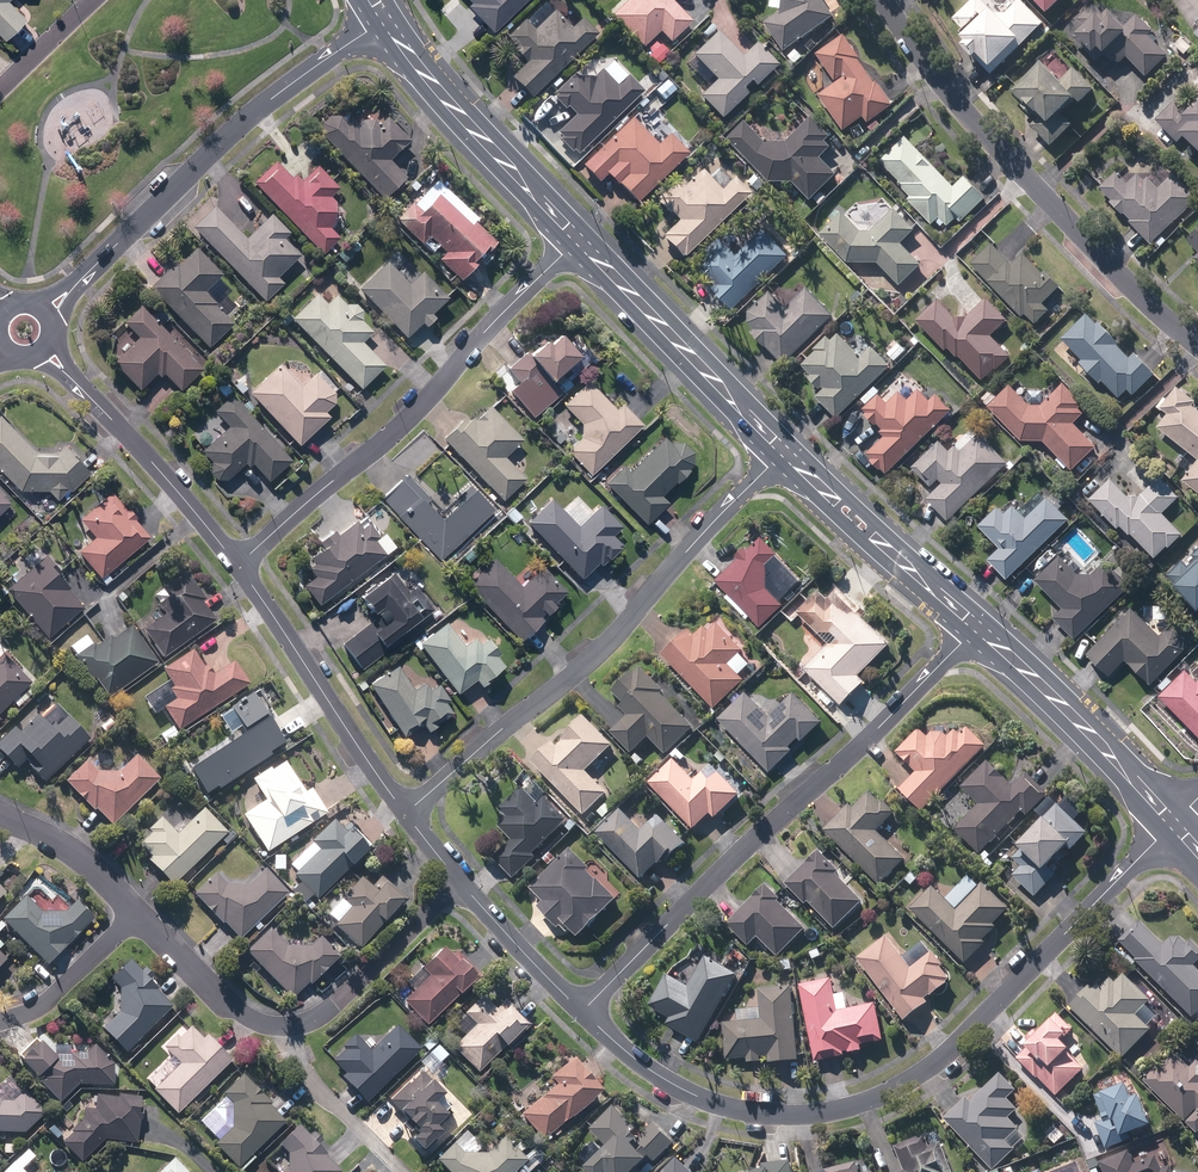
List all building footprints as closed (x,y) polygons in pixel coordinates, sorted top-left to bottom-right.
[(6,41),(27,21),(9,2),(12,0),(0,0),(0,35),(6,41)] [(494,31),(525,0),(472,0),(473,1),(469,5),(494,31)] [(643,46),(660,30),(671,41),(692,22),(671,0),(630,0),(614,15),(643,46)] [(786,50),(836,16),(825,0),(786,0),(784,12),(767,23),(786,50)] [(994,75),(1032,37),(1038,43),(1048,34),(1042,28),(1046,24),(1024,0),(1023,0),(1004,18),(996,9),(994,10),(984,0),(975,0),(956,19),(970,33),(966,36),(971,41),(967,45),(975,53),(974,55),(994,75)] [(1050,12),(1062,0),(1038,0),(1050,12)] [(1129,56),(1148,76),(1169,56),(1150,36),(1155,31),(1139,15),(1127,27),(1110,10),(1106,14),(1096,5),(1081,19),(1088,26),(1076,38),(1099,61),(1107,53),(1115,61),(1119,58),(1123,62),(1129,56)] [(513,77),(532,97),(598,34),(583,18),(572,29),(555,11),(535,30),(526,20),(509,37),(519,47),(516,50),(528,62),(513,77)] [(604,20),(609,25),(613,21),(608,16),(604,20)] [(700,96),(722,118),(748,92),(743,87),(751,80),(756,85),(778,64),(757,42),(742,55),(718,31),(694,54),(717,79),(700,96)] [(821,95),(846,130),(866,115),(871,123),(896,104),(879,82),(878,83),(860,59),(862,58),(846,35),(819,54),(838,80),(845,74),(847,77),(821,95)] [(1176,45),(1186,55),(1193,48),(1183,38),(1176,45)] [(648,56),(656,65),(669,53),(662,44),(648,56)] [(790,56),(797,63),(804,57),(797,49),(790,56)] [(1037,125),(1055,145),(1077,125),(1065,113),(1082,98),(1086,102),(1100,88),(1081,68),(1067,82),(1048,62),(1017,91),(1029,104),(1028,105),(1037,115),(1039,113),(1044,118),(1037,125)] [(574,149),(579,153),(643,90),(628,76),(618,86),(602,69),(587,84),(576,73),(557,92),(559,94),(556,98),(566,108),(568,106),(576,114),(559,131),(564,136),(561,139),(572,151),(574,149)] [(654,90),(660,97),(664,93),(658,87),(654,90)] [(1197,144),(1197,107),(1195,104),(1187,111),(1178,102),(1159,120),(1180,141),(1187,133),(1197,144)] [(323,135),(384,198),(406,177),(391,160),(411,140),(388,117),(379,126),(374,121),(364,121),(360,125),(352,117),(348,122),(342,116),(331,116),(323,123),(323,135)] [(794,181),(814,200),(840,173),(824,157),(834,146),(829,141),(834,136),(814,117),(789,142),(789,131),(768,131),(768,141),(747,120),(728,139),(771,181),(794,181)] [(618,181),(639,202),(689,153),(670,134),(659,145),(632,118),(597,152),(613,167),(616,164),(626,174),(618,181)] [(757,130),(760,130),(763,128),(763,125),(761,122),(758,122),(755,124),(755,127),(757,130)] [(698,136),(703,142),(710,137),(704,130),(698,136)] [(941,216),(950,225),(958,217),(963,222),(987,199),(967,177),(956,188),(908,137),(883,161),(904,182),(902,184),(914,197),(911,200),(933,223),(941,216)] [(255,183),(323,255),(340,238),(330,228),(346,213),(331,197),(339,189),(318,167),(302,182),(296,176),(293,179),(277,162),(255,183)] [(714,182),(710,178),(702,169),(683,187),(676,180),(657,199),(669,212),(672,210),(681,219),(663,236),(682,254),(683,253),(685,255),(750,193),(735,177),(722,189),(714,182)] [(710,178),(714,182),(717,181),(720,178),(719,174),(716,172),(712,173),(710,176),(710,178)] [(1153,243),(1197,200),(1197,196),(1177,174),(1161,189),(1150,178),(1146,182),(1140,175),(1130,184),(1119,173),(1104,187),(1116,200),(1114,202),(1124,214),(1127,212),(1134,220),(1133,221),(1153,243)] [(752,182),(761,191),(768,184),(759,175),(752,182)] [(407,190),(411,193),(418,186),(415,183),(407,190)] [(816,199),(821,205),(828,198),(823,193),(816,199)] [(440,261),(463,281),(498,243),(475,222),(472,225),(440,195),(424,213),(413,203),(397,220),(423,243),(430,236),(448,252),(440,261)] [(194,227),(266,301),(284,284),(278,278),(301,256),(285,239),(290,233),(272,215),(247,239),(215,206),(194,227)] [(881,263),(902,285),(924,264),(904,243),(918,230),(897,209),(873,232),(862,231),(844,212),(842,214),(839,210),(831,218),(834,221),(822,233),(849,262),(881,263)] [(865,217),(869,218),(872,217),(874,214),(872,210),(869,209),(866,210),(864,213),(865,217)] [(718,291),(736,309),(791,256),(766,230),(739,256),(722,239),(709,251),(713,255),(709,259),(712,263),(704,272),(710,279),(713,275),(723,286),(718,291)] [(1157,243),(1161,247),(1168,241),(1163,237),(1157,243)] [(1028,312),(1038,323),(1051,311),(1044,303),(1062,287),(1048,271),(1045,274),(1027,255),(1015,266),(994,244),(974,264),(1024,316),(1028,312)] [(795,252),(799,256),(805,250),(801,246),(795,252)] [(339,255),(346,262),(354,254),(348,247),(339,255)] [(153,288),(209,347),(233,325),(215,305),(217,304),(205,291),(222,275),(197,248),(179,266),(178,264),(153,288)] [(324,259),(328,263),(333,259),(329,255),(324,259)] [(360,289),(407,338),(423,322),(428,327),(436,319),(432,315),(449,298),(423,272),(410,285),(387,262),(360,289)] [(305,275),(309,275),(312,273),(312,269),(310,266),(306,265),(303,268),(303,272),(305,275)] [(768,346),(786,364),(836,315),(810,288),(788,309),(772,293),(748,316),(759,328),(754,333),(767,346),(768,346)] [(293,319),(362,389),(385,366),(362,343),(373,331),(363,321),(363,311),(357,305),(347,305),(337,295),(328,305),(318,294),(293,319)] [(962,355),(984,380),(997,368),(999,370),(1013,358),(994,336),(1010,321),(990,299),(969,318),(957,318),(941,300),(919,319),(947,351),(951,347),(960,357),(962,355)] [(164,373),(181,390),(203,369),(141,307),(125,322),(140,338),(115,363),(141,389),(157,373),(160,377),(164,373)] [(154,315),(162,324),(168,319),(160,310),(154,315)] [(277,316),(286,325),(292,320),(283,310),(277,316)] [(1104,379),(1121,397),(1130,389),(1136,395),(1157,374),(1138,354),(1133,359),(1118,345),(1121,343),(1102,323),(1100,325),(1089,314),(1064,338),(1086,361),(1083,363),(1101,382),(1104,379)] [(820,397),(839,417),(893,366),(875,347),(864,358),(842,334),(834,342),(830,337),(818,349),(820,351),(806,365),(815,375),(812,378),(821,388),(825,384),(829,389),(820,397)] [(509,369),(526,388),(544,373),(552,382),(580,357),(588,349),(579,338),(570,345),(562,337),(551,347),(547,343),(531,357),(528,353),(509,369)] [(913,341),(918,347),(922,342),(917,337),(913,341)] [(1054,349),(1062,357),(1070,349),(1062,342),(1054,349)] [(889,354),(897,361),(908,351),(900,343),(889,354)] [(252,393),(300,445),(330,417),(326,413),(335,405),(335,394),(316,374),(307,383),(290,365),(285,370),(281,366),(252,393)] [(215,390),(224,399),(232,391),(224,382),(215,390)] [(237,386),(243,394),(248,389),(242,382),(237,386)] [(569,451),(592,475),(644,426),(623,405),(617,411),(589,382),(564,405),(583,424),(582,438),(569,451)] [(1046,440),(1075,471),(1099,447),(1077,423),(1087,413),(1082,408),(1086,405),(1067,384),(1044,406),(1033,406),(1013,385),(990,407),(1022,439),(1046,440)] [(1194,406),(1197,401),(1180,387),(1163,408),(1171,414),(1161,426),(1197,456),(1197,409),(1194,406)] [(552,394),(559,401),(565,396),(558,388),(552,394)] [(884,468),(889,473),(954,410),(939,395),(933,402),(922,391),(910,402),(901,393),(890,404),(882,395),(867,409),(870,413),(868,415),(878,425),(880,423),(886,430),(883,432),(888,437),(870,455),(875,459),(874,460),(883,470),(884,468)] [(983,400),(989,406),(998,397),(993,391),(983,400)] [(863,399),(868,404),(874,399),(870,394),(863,399)] [(254,464),(269,481),(292,461),(233,397),(216,412),(230,427),(203,452),(214,463),(212,465),(212,473),(219,480),(227,481),(246,463),(250,467),(254,464)] [(244,405),(251,412),(256,408),(249,401),(244,405)] [(444,439),(504,501),(526,480),(505,458),(523,440),(491,407),(476,421),(474,419),(469,424),(465,420),(444,439)] [(59,502),(68,493),(73,493),(91,475),(77,461),(79,460),(67,448),(58,457),(38,457),(0,419),(0,472),(20,492),(50,493),(59,502)] [(929,499),(950,520),(1010,464),(982,434),(981,436),(974,429),(951,452),(942,442),(915,467),(933,486),(941,479),(946,484),(929,499)] [(201,442),(206,444),(211,441),(212,436),(209,432),(204,431),(200,434),(199,438),(201,442)] [(607,483),(648,525),(669,505),(661,497),(676,482),(678,484),(691,472),(690,470),(694,466),(694,454),(684,444),(671,444),(670,445),(665,438),(630,473),(624,466),(607,483)] [(1009,467),(1013,470),(1018,465),(1013,461),(1011,462),(1013,464),(1009,467)] [(1197,490),(1197,464),(1185,480),(1197,490)] [(528,474),(533,479),(538,474),(534,469),(528,474)] [(386,499),(442,560),(494,512),(471,486),(442,513),(409,477),(386,499)] [(1163,478),(1142,498),(1129,497),(1113,480),(1092,499),(1120,529),(1123,525),(1132,534),(1134,533),(1157,557),(1170,545),(1172,547),(1185,535),(1165,514),(1182,498),(1163,478)] [(80,553),(103,580),(150,539),(136,522),(138,520),(130,511),(128,513),(112,495),(81,521),(96,539),(80,553)] [(991,560),(1010,579),(1071,520),(1050,498),(1028,519),(1016,506),(1007,515),(1001,508),(982,526),(1003,548),(991,560)] [(585,577),(601,562),(604,565),(624,544),(615,535),(624,526),(602,505),(595,513),(581,526),(564,509),(553,499),(530,523),(585,577)] [(1070,510),(1076,517),(1083,510),(1076,504),(1070,510)] [(508,515),(516,523),(522,517),(514,508),(508,515)] [(306,586),(320,606),(386,555),(376,541),(381,538),(370,524),(362,530),(356,522),(337,536),(334,532),(320,542),(325,549),(313,559),(317,564),(312,569),(318,577),(306,586)] [(520,542),(528,535),(522,529),(514,536),(520,542)] [(718,575),(761,622),(785,600),(768,582),(769,558),(779,550),(764,533),(749,547),(746,543),(738,550),(741,554),(718,575)] [(464,558),(469,563),(476,556),(472,551),(464,558)] [(7,591),(49,639),(83,609),(69,592),(71,590),(58,575),(61,572),(47,556),(7,591)] [(1057,618),(1076,639),(1131,587),(1130,586),(1140,577),(1126,563),(1117,572),(1108,563),(1094,575),(1080,575),(1063,557),(1039,580),(1066,609),(1057,618)] [(467,585),(522,641),(543,620),(542,618),(547,613),(549,616),(557,607),(555,605),(568,592),(543,568),(523,588),(494,559),(467,585)] [(1197,605),(1197,561),(1190,568),(1184,561),(1169,575),(1197,605)] [(9,570),(13,575),(18,570),(14,565),(9,570)] [(145,633),(165,660),(216,623),(203,605),(206,602),(186,574),(162,591),(169,601),(160,608),(167,617),(145,633)] [(102,582),(106,586),(113,581),(109,576),(102,582)] [(344,643),(363,668),(394,645),(391,641),(421,618),(422,619),(434,610),(417,586),(403,597),(388,577),(362,597),(372,610),(369,612),(375,620),(344,643)] [(791,599),(798,592),(792,585),(784,592),(791,599)] [(807,668),(844,705),(867,681),(861,676),(893,644),(840,592),(832,600),(822,590),(800,612),(832,643),(807,668)] [(118,600),(122,604),(129,598),(125,594),(118,600)] [(788,613),(794,619),(799,613),(793,607),(788,613)] [(1128,660),(1153,685),(1188,650),(1188,640),(1179,632),(1168,632),(1163,637),(1134,609),(1090,654),(1112,676),(1128,660)] [(665,651),(716,704),(746,675),(742,671),(753,661),(743,650),(746,646),(720,619),(711,628),(706,623),(697,632),(691,625),(665,651)] [(424,647),(459,694),(477,680),(483,687),(491,681),(489,679),(505,666),(498,657),(501,655),(490,640),(481,646),(476,639),(465,647),(448,624),(427,640),(423,635),(414,642),(420,650),(424,647)] [(96,680),(111,700),(159,665),(133,629),(114,643),(112,639),(97,650),(94,646),(76,659),(93,682),(96,680)] [(64,642),(68,648),(74,644),(69,637),(64,642)] [(165,709),(180,732),(250,687),(235,664),(214,678),(208,668),(204,670),(194,653),(164,672),(176,690),(171,692),(178,702),(165,709)] [(19,699),(24,704),(35,693),(33,691),(30,688),(32,685),(6,658),(0,664),(0,717),(19,699)] [(1180,668),(1185,672),(1192,666),(1187,661),(1180,668)] [(371,685),(405,737),(424,724),(429,732),(439,725),(438,725),(453,714),(446,704),(451,701),(440,685),(431,691),(426,683),(415,691),(399,667),(371,685)] [(797,673),(802,678),(807,673),(802,668),(797,673)] [(651,737),(668,755),(695,729),(664,696),(667,693),(645,670),(638,676),(636,674),(616,694),(627,705),(623,710),(630,717),(613,733),(633,754),(651,737)] [(1197,732),(1197,681),(1188,671),(1162,696),(1197,732)] [(1161,686),(1165,690),(1173,682),(1169,678),(1161,686)] [(357,684),(362,691),(368,687),(363,680),(357,684)] [(250,730),(193,766),(209,791),(221,784),(223,786),(276,753),(273,749),(288,739),(273,714),(272,714),(257,691),(234,705),(250,730)] [(720,718),(771,772),(794,751),(790,747),(800,737),(804,741),(824,722),(796,693),(772,717),(748,692),(720,718)] [(46,784),(90,742),(69,718),(58,729),(53,724),(49,728),(39,718),(20,736),(15,730),(0,744),(0,753),(17,771),(26,763),(46,784)] [(535,764),(586,816),(608,794),(588,773),(615,746),(587,718),(567,737),(570,740),(560,748),(556,743),(535,764)] [(102,728),(106,733),(115,725),(110,720),(102,728)] [(901,790),(923,813),(988,747),(970,729),(963,736),(958,730),(950,738),(945,734),(934,734),(930,738),(922,730),(899,754),(918,773),(901,790)] [(167,736),(171,743),(178,738),(173,731),(167,736)] [(633,758),(639,765),(644,761),(638,754),(633,758)] [(97,811),(113,828),(160,781),(137,758),(121,774),(98,774),(87,764),(66,785),(94,813),(97,811)] [(652,785),(696,830),(712,814),(717,819),(742,795),(713,766),(697,782),(676,761),(652,785)] [(957,831),(981,855),(1025,811),(1031,816),(1051,796),(1029,774),(1016,788),(990,763),(964,789),(982,806),(957,831)] [(285,764),(257,783),(268,801),(245,817),(269,853),(328,814),(312,790),(305,794),(285,764)] [(496,858),(515,880),(538,858),(535,855),(570,822),(549,800),(542,807),(525,789),(503,810),(511,818),(502,827),(515,841),(496,858)] [(826,831),(881,886),(907,860),(879,833),(897,814),(885,802),(883,804),(873,794),(856,811),(852,806),(826,831)] [(599,813),(605,820),(614,811),(608,805),(599,813)] [(1016,877),(1037,898),(1058,875),(1052,870),(1071,849),(1074,852),(1090,834),(1060,805),(1046,819),(1049,821),(1023,848),(1025,850),(1016,860),(1024,868),(1016,877)] [(149,863),(173,888),(220,842),(224,846),(233,838),(228,833),(226,834),(204,812),(178,837),(162,820),(150,832),(153,835),(141,847),(153,859),(149,863)] [(599,835),(643,880),(660,863),(662,866),(666,861),(669,864),(689,845),(669,825),(661,832),(653,824),(644,833),(624,812),(599,835)] [(655,824),(662,830),(668,823),(661,817),(655,824)] [(568,828),(572,832),(579,825),(575,821),(568,828)] [(296,876),(318,900),(369,852),(367,850),(370,847),(359,834),(360,832),(352,823),(343,831),(335,822),(313,843),(321,852),(296,876)] [(982,857),(986,861),(998,850),(995,846),(987,853),(987,852),(982,857)] [(600,880),(599,881),(595,878),(599,878),(602,875),(602,870),(599,866),(594,866),(591,868),(573,850),(533,889),(546,903),(540,908),(560,928),(563,926),(570,933),(573,930),(580,938),(619,900),(600,880)] [(810,903),(836,930),(865,903),(838,876),(841,873),(822,853),(788,885),(807,906),(810,903)] [(545,860),(551,865),(557,859),(552,854),(545,860)] [(986,863),(990,868),(994,865),(990,859),(986,863)] [(224,924),(241,941),(288,896),(265,872),(249,887),(228,887),(217,875),(195,896),(223,926),(224,924)] [(907,881),(913,886),(920,879),(914,874),(907,881)] [(336,928),(361,950),(406,901),(382,879),(372,890),(362,881),(343,903),(351,911),(336,928)] [(913,910),(967,964),(987,944),(985,942),(998,929),(995,926),(1011,910),(985,885),(958,912),(935,889),(913,910)] [(760,937),(780,958),(808,930),(781,902),(783,900),(769,886),(729,925),(750,947),(760,937)] [(3,919),(49,965),(94,919),(76,901),(66,911),(41,911),(26,896),(3,919)] [(1194,1017),(1197,1013),(1197,966),(1196,964),(1197,963),(1197,944),(1193,939),(1189,943),(1182,936),(1178,941),(1173,936),(1166,944),(1142,920),(1122,940),(1139,958),(1137,959),(1194,1017)] [(248,954),(295,999),(309,985),(312,988),(340,959),(320,940),(313,948),(288,948),(270,931),(248,954)] [(859,959),(906,1022),(930,1003),(927,1000),(932,996),(933,997),(951,984),(950,983),(953,981),(944,969),(946,967),(936,953),(934,955),(926,943),(905,959),(888,937),(859,959)] [(411,1013),(427,1030),(431,1026),(428,1023),(480,973),(457,950),(453,955),(444,945),(407,981),(415,989),(404,999),(414,1009),(411,1013)] [(730,957),(738,962),(743,954),(735,950),(730,957)] [(813,954),(815,961),(824,958),(821,950),(813,954)] [(1127,957),(1134,965),(1137,961),(1130,954),(1127,957)] [(670,1026),(701,1044),(740,976),(708,958),(691,988),(669,976),(650,1007),(673,1020),(670,1026)] [(104,1028),(127,1052),(173,1007),(157,990),(160,988),(151,979),(154,976),(146,967),(143,970),(132,959),(112,978),(120,987),(120,1012),(104,1028)] [(785,962),(785,971),(794,972),(794,962),(785,962)] [(1071,1005),(1124,1056),(1153,1027),(1150,1024),(1159,1015),(1148,1004),(1154,998),(1127,972),(1118,981),(1114,977),(1105,986),(1101,982),(1096,988),(1092,984),(1071,1005)] [(802,986),(817,1062),(846,1056),(845,1053),(851,1052),(852,1054),(864,1052),(863,1047),(886,1042),(878,1005),(851,1011),(847,994),(837,996),(834,979),(802,986)] [(750,1058),(750,1064),(763,1063),(763,1058),(771,1057),(771,1063),(800,1061),(795,988),(762,990),(764,1021),(727,1024),(729,1060),(750,1058)] [(454,1046),(479,1070),(526,1023),(503,1000),(496,1008),(482,994),(464,1012),(476,1024),(454,1046)] [(749,1018),(753,1018),(756,1016),(756,1012),(753,1009),(749,1009),(747,1011),(746,1015),(749,1018)] [(1039,1074),(1057,1094),(1086,1068),(1070,1050),(1074,1047),(1066,1038),(1075,1029),(1059,1013),(1043,1027),(1045,1030),(1042,1034),(1037,1029),(1029,1036),(1033,1041),(1031,1044),(1032,1046),(1020,1057),(1037,1076),(1039,1074)] [(343,1076),(367,1101),(421,1048),(398,1024),(371,1049),(355,1033),(343,1045),(346,1049),(335,1060),(347,1072),(343,1076)] [(155,1090),(178,1113),(232,1061),(207,1035),(204,1038),(192,1026),(180,1038),(177,1034),(164,1047),(169,1052),(146,1075),(158,1087),(155,1090)] [(424,1045),(428,1049),(435,1043),(431,1039),(424,1045)] [(37,1078),(60,1103),(80,1084),(114,1085),(114,1064),(95,1045),(85,1054),(70,1054),(70,1046),(54,1046),(54,1054),(41,1041),(22,1060),(39,1077),(37,1078)] [(421,1061),(432,1072),(442,1062),(441,1061),(447,1054),(438,1045),(421,1061)] [(1193,1067),(1178,1052),(1163,1067),(1161,1065),(1147,1079),(1188,1119),(1197,1109),(1197,1062),(1193,1067)] [(521,1113),(544,1138),(552,1131),(556,1135),(561,1131),(557,1127),(602,1088),(573,1055),(550,1075),(557,1082),(521,1113)] [(412,1136),(422,1147),(433,1137),(434,1139),(443,1131),(436,1123),(447,1113),(444,1110),(451,1104),(441,1094),(444,1091),(432,1079),(431,1080),(423,1071),(410,1083),(409,1083),(391,1099),(414,1125),(413,1125),(418,1131),(412,1136)] [(946,1118),(995,1169),(1017,1148),(1009,1139),(1021,1128),(1011,1117),(1020,1108),(1009,1098),(1019,1089),(1003,1072),(973,1100),(969,1096),(946,1118)] [(217,1144),(239,1167),(286,1121),(269,1105),(271,1103),(244,1074),(224,1093),(234,1103),(233,1127),(217,1144)] [(1098,1122),(1108,1148),(1134,1138),(1131,1131),(1156,1122),(1145,1093),(1136,1096),(1131,1081),(1117,1087),(1114,1077),(1103,1081),(1107,1091),(1097,1095),(1107,1119),(1098,1122)] [(26,1132),(45,1113),(24,1091),(14,1101),(2,1100),(0,1099),(0,1132),(26,1132)] [(64,1143),(82,1162),(105,1139),(137,1143),(140,1120),(142,1121),(144,1110),(140,1109),(141,1097),(118,1094),(118,1097),(98,1094),(96,1109),(85,1107),(83,1120),(72,1131),(74,1133),(64,1143)] [(520,1102),(523,1105),(526,1105),(529,1103),(529,1099),(527,1096),(523,1096),(520,1099),(520,1102)] [(596,1171),(650,1171),(655,1167),(649,1161),(651,1158),(655,1162),(677,1141),(657,1120),(643,1134),(638,1129),(639,1127),(618,1104),(593,1128),(611,1146),(591,1166),(596,1171)] [(341,1171),(326,1155),(327,1154),(319,1145),(323,1141),(314,1132),(310,1136),(299,1124),(280,1143),(290,1153),(290,1171),(341,1171)] [(49,1130),(57,1138),(62,1134),(54,1126),(49,1130)] [(1051,1136),(1057,1142),(1066,1134),(1060,1127),(1051,1136)] [(943,1141),(932,1145),(927,1133),(897,1145),(906,1169),(900,1171),(955,1171),(943,1141)] [(1015,1141),(1019,1142),(1022,1141),(1023,1137),(1021,1133),(1017,1133),(1014,1135),(1013,1138),(1015,1141)] [(515,1171),(529,1171),(545,1157),(537,1149),(527,1158),(506,1135),(489,1152),(463,1151),(454,1142),(438,1157),(451,1171),(514,1171),(515,1171)] [(5,1154),(15,1154),(14,1145),(5,1145),(5,1154)] [(47,1151),(52,1156),(58,1150),(53,1145),(47,1151)] [(1131,1149),(1102,1161),(1106,1171),(1176,1171),(1173,1165),(1164,1169),(1158,1155),(1137,1163),(1131,1149)] [(22,1169),(35,1157),(28,1151),(16,1163),(14,1161),(3,1171),(25,1171),(22,1169)] [(276,1161),(279,1162),(283,1161),(284,1158),(282,1154),(279,1153),(276,1154),(274,1157),(276,1161)] [(680,1157),(664,1171),(695,1171),(680,1157)] [(1089,1161),(1092,1168),(1101,1165),(1098,1157),(1089,1161)] [(175,1158),(160,1171),(189,1171),(175,1158)] [(870,1158),(827,1169),(828,1171),(874,1171),(870,1158)] [(796,1159),(767,1162),(768,1167),(755,1168),(756,1171),(797,1171),(796,1159)]
